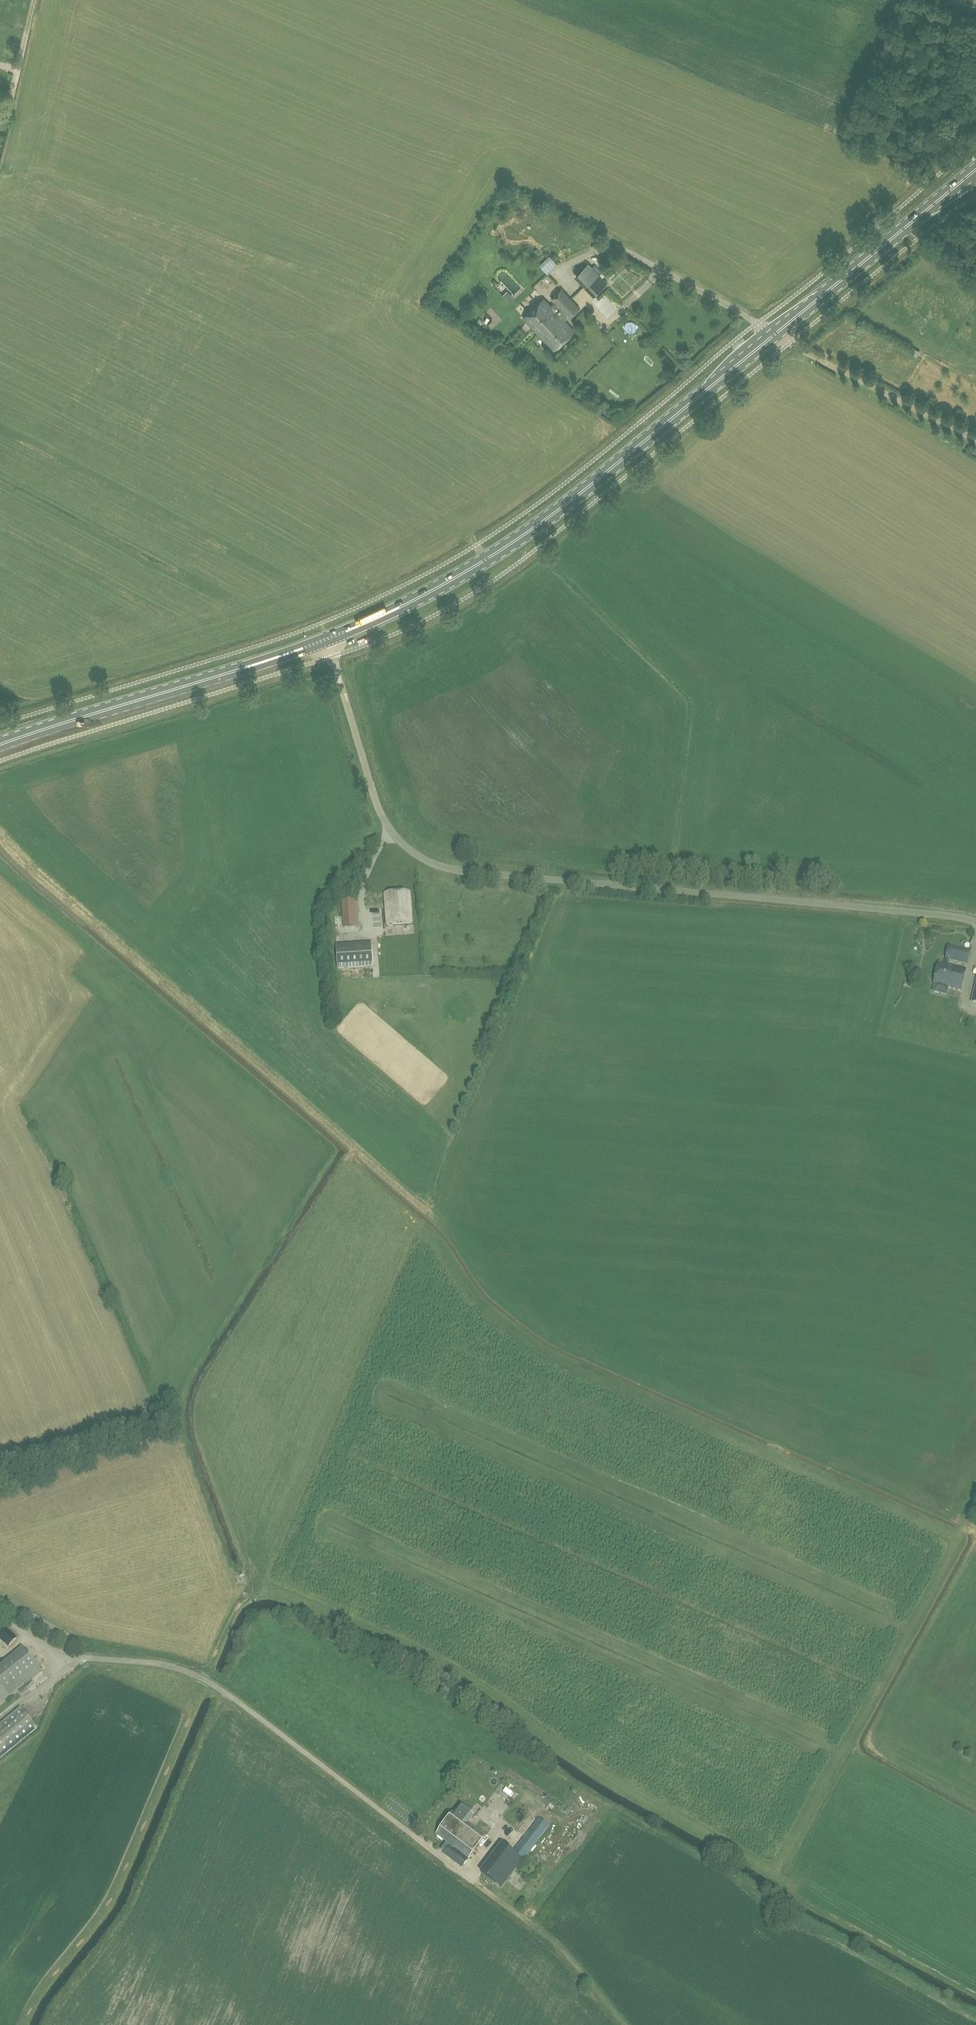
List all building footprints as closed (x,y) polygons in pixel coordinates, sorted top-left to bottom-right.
[(584,287),(597,274),(587,264),(574,277),(584,287)] [(634,286),(641,276),(635,272),(628,281),(634,286)] [(502,282),(519,297),(526,289),(510,274),(502,282)] [(593,297),(607,284),(597,274),(584,287),(593,297)] [(560,309),(570,300),(561,290),(551,299),(554,303),(550,306),(543,299),(523,317),(538,333),(558,315),(556,312),(560,309)] [(597,304),(611,320),(620,311),(606,296),(597,304)] [(569,317),(578,308),(570,300),(560,309),(556,312),(558,315),(538,333),(553,349),(573,331),(563,320),(568,316),(569,317)] [(410,892),(385,894),(387,925),(412,923),(410,892)] [(338,968),(372,966),(371,942),(337,944),(338,968)] [(949,946),(945,964),(949,965),(950,961),(967,964),(970,950),(949,946)] [(949,965),(945,964),(939,963),(934,984),(961,991),(966,969),(949,965)] [(7,1646),(16,1638),(0,1622),(0,1639),(7,1646)] [(40,1671),(21,1648),(0,1665),(0,1685),(9,1696),(40,1671)] [(9,1696),(0,1685),(0,1704),(9,1696)] [(36,1728),(19,1708),(0,1723),(0,1758),(36,1728)] [(485,1836),(469,1824),(474,1817),(458,1805),(436,1834),(446,1842),(443,1846),(448,1849),(444,1854),(462,1867),(467,1860),(452,1849),(453,1847),(468,1858),(485,1836)] [(528,1851),(545,1830),(548,1826),(539,1819),(518,1845),(524,1850),(525,1848),(528,1851)] [(481,1873),(500,1888),(522,1859),(503,1844),(481,1873)]
